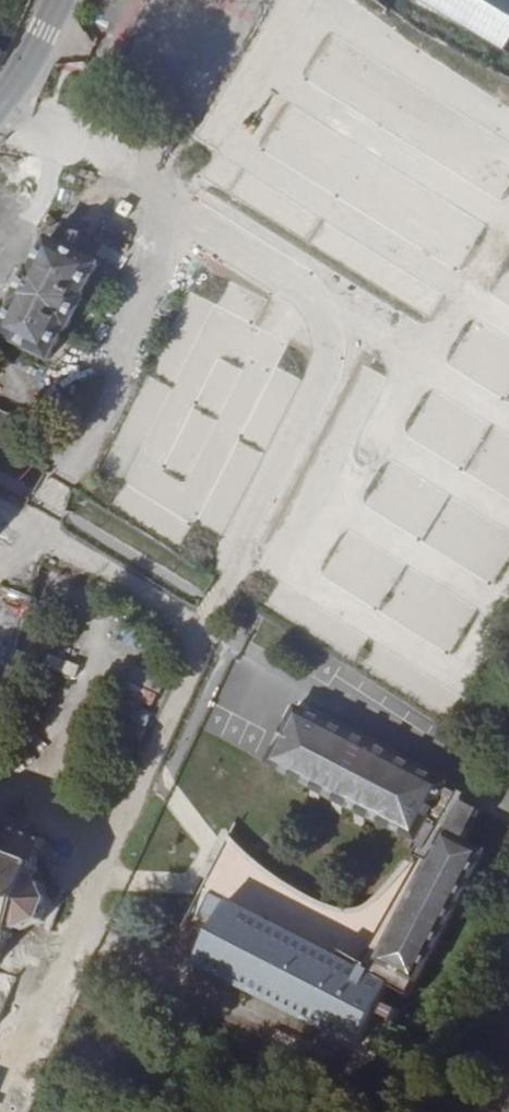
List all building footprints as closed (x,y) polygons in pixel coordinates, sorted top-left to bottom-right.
[(0,46),(0,74),(11,52),(0,46)] [(369,97),(378,82),(356,68),(347,83),(365,95),(356,108),(351,105),(346,114),(363,125),(353,140),(415,179),(408,191),(481,236),(494,216),(508,225),(508,197),(466,170),(471,162),(369,97)] [(106,269),(56,240),(40,268),(36,265),(33,270),(18,296),(16,299),(21,302),(4,332),(17,339),(56,360),(72,331),(76,333),(96,298),(91,295),(106,269)] [(13,438),(24,419),(0,406),(0,432),(13,438)] [(24,419),(13,438),(24,444),(35,425),(24,419)] [(417,840),(429,818),(443,792),(444,788),(301,711),(274,763),(417,840)] [(259,918),(394,991),(413,1001),(487,859),(469,848),(449,840),(466,804),(443,792),(429,818),(435,822),(401,885),(383,903),(367,914),(343,915),(316,905),(290,892),(270,875),(229,838),(194,905),(219,918),(228,901),(241,909),(246,901),(264,911),(259,918)] [(485,814),(466,804),(449,840),(469,848),(485,814)] [(17,969),(29,942),(47,949),(77,881),(55,874),(63,844),(29,834),(19,861),(0,855),(0,964),(17,969)] [(364,1049),(394,991),(259,918),(264,911),(246,901),(241,909),(228,901),(219,918),(196,961),(364,1049)]
